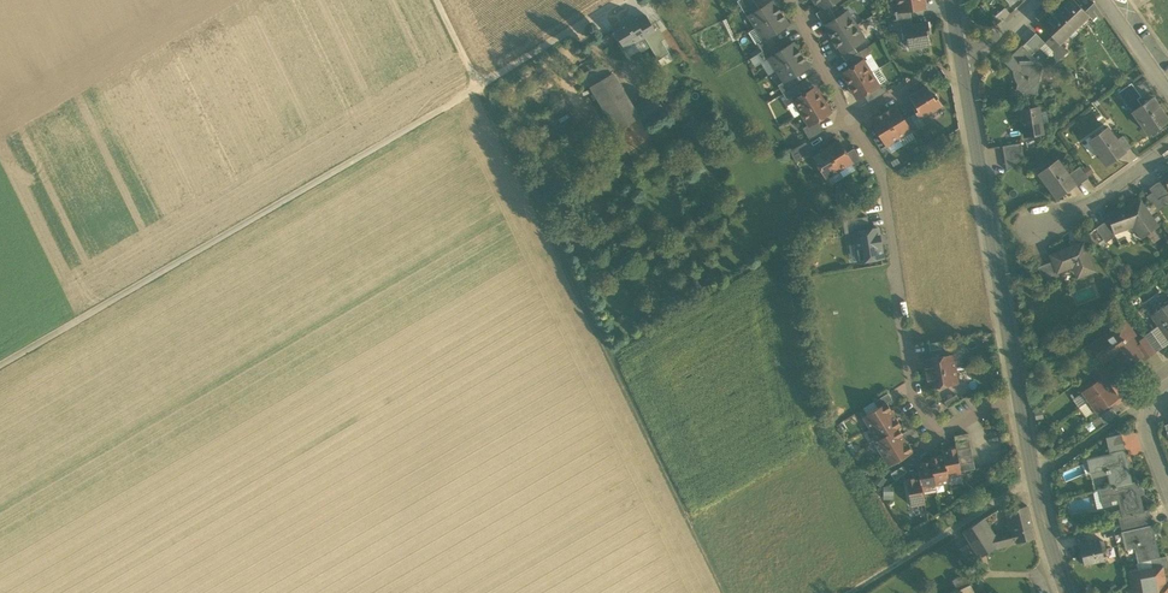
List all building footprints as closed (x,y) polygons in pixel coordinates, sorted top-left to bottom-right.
[(742,9),(754,1),(754,0),(738,0),(737,1),(742,9)] [(781,12),(779,8),(778,9),(777,7),(773,0),(759,9),(748,15),(749,16),(756,28),(781,12)] [(816,4),(817,3),(821,9),(822,10),(828,5),(837,0),(813,0),(816,4)] [(923,0),(897,0),(899,11),(899,12),(910,10),(924,8),(923,0)] [(1057,12),(1073,29),(1086,15),(1087,15),(1084,12),(1073,0),(1070,0),(1057,12)] [(759,9),(754,1),(742,9),(747,17),(749,16),(748,15),(759,9)] [(1086,15),(1096,24),(1104,17),(1094,3),(1084,12),(1087,15),(1086,15)] [(816,13),(820,19),(832,12),(828,5),(822,10),(821,9),(816,13)] [(892,20),(893,28),(903,26),(912,24),(911,17),(910,10),(899,12),(899,11),(895,12),(896,20),(892,20)] [(825,25),(829,32),(832,36),(830,36),(832,40),(856,25),(847,11),(836,18),(825,25)] [(788,25),(784,18),(783,16),(781,12),(756,28),(763,39),(764,40),(770,36),(788,25)] [(836,18),(832,12),(820,19),(824,26),(825,25),(836,18)] [(1059,42),(1073,29),(1057,12),(1042,27),(1051,36),(1058,43),(1059,42)] [(626,23),(614,30),(619,38),(618,38),(624,48),(644,36),(655,30),(646,16),(636,22),(634,18),(626,23)] [(928,46),(926,35),(925,31),(928,30),(927,22),(912,24),(903,26),(905,40),(908,39),(909,49),(928,46)] [(832,40),(834,43),(836,42),(838,45),(842,53),(843,53),(854,46),(865,40),(856,25),(832,40)] [(756,44),(757,43),(763,39),(756,28),(749,32),(756,44)] [(644,36),(658,60),(669,53),(655,30),(644,36)] [(1035,53),(1045,43),(1035,33),(1025,43),(1035,53)] [(757,43),(762,51),(775,44),(770,36),(764,40),(763,39),(757,43)] [(1051,36),(1045,43),(1054,53),(1054,60),(1058,60),(1067,52),(1059,42),(1058,43),(1051,36)] [(801,54),(799,51),(798,51),(797,49),(793,42),(779,51),(769,58),(776,70),(801,54)] [(779,51),(775,44),(762,51),(758,54),(763,62),(769,58),(779,51)] [(845,60),(849,58),(857,52),(854,46),(843,53),(842,53),(841,53),(845,60)] [(1017,90),(1035,92),(1040,66),(1022,47),(1006,62),(1020,76),(1017,90)] [(861,50),(857,52),(849,58),(854,66),(863,60),(863,61),(867,59),(861,50)] [(755,67),(761,63),(763,62),(758,54),(750,58),(755,67)] [(808,67),(804,60),(803,58),(804,58),(801,54),(776,70),(783,82),(784,82),(791,77),(808,67)] [(768,75),(776,70),(769,58),(763,62),(761,63),(768,75)] [(842,73),(849,86),(871,73),(863,61),(863,60),(854,66),(842,73)] [(582,74),(591,88),(612,76),(608,69),(599,63),(582,74)] [(878,84),(871,73),(849,86),(857,98),(863,94),(875,87),(878,85),(878,84)] [(617,131),(622,128),(638,118),(633,110),(612,76),(591,88),(617,131)] [(778,85),(783,93),(796,85),(791,77),(784,82),(783,82),(778,85)] [(875,87),(880,95),(887,91),(881,82),(878,84),(878,85),(875,87)] [(1119,92),(1128,105),(1141,96),(1132,83),(1119,92)] [(800,92),(796,85),(783,93),(786,99),(791,96),(792,98),(800,92)] [(910,96),(916,106),(918,109),(916,111),(916,112),(920,118),(921,118),(941,105),(934,93),(931,95),(926,86),(910,96)] [(863,94),(868,102),(880,95),(875,87),(863,94)] [(794,101),(801,113),(822,100),(815,88),(794,101)] [(638,118),(643,127),(665,112),(654,96),(633,110),(638,118)] [(1132,111),(1145,102),(1141,96),(1128,105),(1132,111)] [(1149,135),(1167,121),(1167,119),(1152,97),(1145,102),(1132,111),(1149,135)] [(830,112),(822,100),(801,113),(809,125),(817,120),(830,112)] [(896,106),(889,110),(887,111),(883,113),(898,138),(910,131),(911,131),(904,120),(896,106)] [(1020,110),(1025,136),(1043,133),(1038,107),(1020,110)] [(916,112),(910,116),(918,129),(925,124),(921,118),(920,118),(916,112)] [(883,113),(879,116),(878,117),(871,121),(880,135),(886,146),(887,145),(898,138),(883,113)] [(911,133),(918,129),(910,116),(904,120),(911,131),(910,131),(911,133)] [(622,128),(628,138),(643,128),(643,127),(638,118),(622,128)] [(802,128),(809,139),(824,131),(817,120),(809,125),(802,128)] [(1098,152),(1107,165),(1118,156),(1117,155),(1123,151),(1124,152),(1125,151),(1117,140),(1108,127),(1091,139),(1100,151),(1098,152)] [(649,137),(643,128),(628,138),(634,147),(649,137)] [(873,139),(881,152),(888,147),(887,145),(886,146),(880,135),(873,139)] [(1117,140),(1125,151),(1131,147),(1123,136),(1117,140)] [(790,151),(795,162),(812,152),(805,141),(790,151)] [(838,141),(826,149),(839,170),(850,163),(851,162),(846,153),(838,141)] [(1002,146),(1006,171),(1023,157),(1021,143),(1002,146)] [(850,163),(853,166),(861,161),(854,148),(846,153),(851,162),(850,163)] [(826,177),(839,170),(826,149),(813,156),(826,177)] [(1047,186),(1056,197),(1067,189),(1066,188),(1073,183),(1074,183),(1068,175),(1057,160),(1039,173),(1040,175),(1041,174),(1049,185),(1047,186)] [(850,163),(839,170),(843,177),(855,169),(853,166),(850,163)] [(1074,184),(1076,187),(1088,178),(1079,166),(1068,175),(1074,183),(1073,183),(1074,184)] [(830,184),(843,177),(839,170),(826,177),(830,184)] [(1040,175),(1047,186),(1049,185),(1041,174),(1040,175)] [(1158,200),(1162,197),(1167,195),(1167,186),(1166,180),(1157,183),(1150,188),(1151,190),(1158,200)] [(1144,195),(1151,204),(1158,200),(1151,190),(1144,195)] [(1132,226),(1141,239),(1158,226),(1140,202),(1106,214),(1108,221),(1113,233),(1132,226)] [(845,234),(854,233),(854,232),(869,229),(867,216),(842,220),(845,234)] [(1095,229),(1105,243),(1114,236),(1113,233),(1108,221),(1102,223),(1095,229)] [(878,228),(869,229),(854,232),(854,233),(859,261),(883,257),(878,228)] [(1073,266),(1077,277),(1095,271),(1083,241),(1050,254),(1053,261),(1057,272),(1058,272),(1073,266)] [(1038,267),(1044,281),(1059,275),(1058,272),(1057,272),(1053,261),(1038,267)] [(1161,323),(1167,332),(1165,334),(1167,338),(1167,304),(1155,314),(1161,323)] [(1115,347),(1129,365),(1141,357),(1144,354),(1142,352),(1136,342),(1138,340),(1124,321),(1119,324),(1122,328),(1107,339),(1098,345),(1105,354),(1115,347)] [(1167,345),(1167,338),(1165,334),(1167,332),(1161,323),(1144,335),(1144,336),(1151,346),(1156,352),(1156,353),(1167,345)] [(1108,358),(1105,354),(1098,345),(1107,339),(1122,328),(1119,324),(1089,346),(1101,362),(1101,363),(1106,359),(1107,359),(1108,358)] [(1136,342),(1142,352),(1151,346),(1144,336),(1138,340),(1136,342)] [(929,343),(930,350),(943,348),(942,341),(929,343)] [(1144,354),(1141,357),(1144,361),(1156,352),(1151,346),(1142,352),(1144,354)] [(1115,347),(1105,354),(1108,358),(1107,359),(1106,359),(1101,363),(1103,366),(1116,356),(1125,368),(1129,365),(1115,347)] [(924,359),(926,373),(955,369),(952,354),(924,359)] [(1095,366),(1103,377),(1109,373),(1103,366),(1101,363),(1101,362),(1095,366)] [(1097,382),(1103,377),(1095,366),(1089,370),(1097,382)] [(957,383),(955,369),(926,373),(929,388),(957,383)] [(1115,381),(1109,373),(1103,377),(1109,386),(1115,381)] [(1083,392),(1097,412),(1117,397),(1109,386),(1103,377),(1097,382),(1083,392)] [(873,402),(877,408),(886,403),(892,399),(888,393),(873,402)] [(944,402),(948,408),(959,400),(956,394),(944,402)] [(863,417),(870,428),(893,414),(890,409),(887,404),(886,404),(886,403),(877,408),(863,417)] [(1100,417),(1104,423),(1119,412),(1115,406),(1100,417)] [(870,428),(877,440),(897,428),(900,427),(899,425),(900,424),(897,419),(896,419),(893,414),(870,428)] [(874,442),(882,454),(904,440),(901,435),(902,434),(898,429),(897,428),(877,440),(874,442)] [(954,436),(955,443),(969,440),(968,433),(954,436)] [(1106,438),(1110,454),(1124,451),(1121,435),(1106,438)] [(907,445),(904,440),(882,454),(889,465),(911,452),(911,450),(908,444),(907,445)] [(956,448),(956,450),(971,447),(969,440),(955,443),(956,448)] [(942,451),(943,456),(944,456),(947,476),(948,476),(961,474),(961,471),(960,471),(959,464),(958,457),(956,450),(956,448),(955,448),(954,447),(948,449),(942,451)] [(958,457),(972,454),(971,447),(956,450),(958,457)] [(1106,468),(1110,487),(1131,482),(1124,451),(1110,454),(1086,460),(1089,472),(1106,468)] [(958,457),(959,464),(973,461),(972,454),(958,457)] [(949,482),(948,476),(947,476),(944,456),(943,456),(938,457),(938,456),(931,458),(929,459),(930,462),(931,462),(935,485),(949,482)] [(936,488),(935,485),(931,462),(930,462),(929,462),(929,461),(923,463),(917,465),(919,477),(922,490),(936,488)] [(975,468),(973,461),(959,464),(960,471),(961,471),(975,469),(975,468)] [(890,473),(894,480),(907,472),(903,466),(890,473)] [(925,503),(922,490),(919,477),(914,478),(913,477),(910,478),(907,478),(907,479),(906,480),(911,506),(925,503)] [(1136,481),(1131,482),(1110,487),(1098,490),(1101,503),(1117,499),(1121,517),(1135,514),(1143,512),(1143,511),(1136,481)] [(1027,505),(1008,510),(1013,530),(1016,542),(1035,537),(1027,505)] [(995,534),(984,518),(980,520),(991,538),(1000,533),(1013,530),(1008,510),(1004,511),(1007,524),(1005,524),(1006,529),(999,531),(996,533),(995,534)] [(1143,512),(1135,514),(1136,521),(1149,518),(1148,510),(1143,511),(1143,512)] [(1118,525),(1136,521),(1135,514),(1121,517),(1117,518),(1118,525)] [(1149,518),(1136,521),(1138,529),(1151,526),(1149,518)] [(978,557),(979,557),(995,547),(996,546),(991,538),(980,520),(963,531),(967,539),(969,542),(978,557)] [(1120,533),(1138,529),(1136,521),(1118,525),(1120,533)] [(1135,545),(1139,562),(1151,559),(1158,558),(1151,526),(1138,529),(1120,533),(1123,547),(1135,545)] [(1013,530),(1000,533),(1003,545),(1016,542),(1013,530)] [(1000,533),(991,538),(996,546),(995,547),(995,548),(1003,545),(1000,533)] [(1084,563),(1084,564),(1104,560),(1103,552),(1105,552),(1103,540),(1080,546),(1082,553),(1078,553),(1081,563),(1084,563)] [(969,542),(959,548),(968,563),(978,557),(969,542)] [(1151,559),(1153,570),(1161,568),(1161,569),(1167,568),(1165,556),(1158,558),(1151,559)] [(1129,564),(1131,574),(1153,570),(1151,559),(1139,562),(1129,564)] [(1160,580),(1163,579),(1161,569),(1161,568),(1153,570),(1131,574),(1133,585),(1134,592),(1163,592),(1160,580)] [(958,590),(970,584),(970,585),(971,585),(966,574),(953,581),(956,588),(958,590)] [(967,587),(970,585),(970,584),(958,590),(959,592),(971,592),(967,587)]
